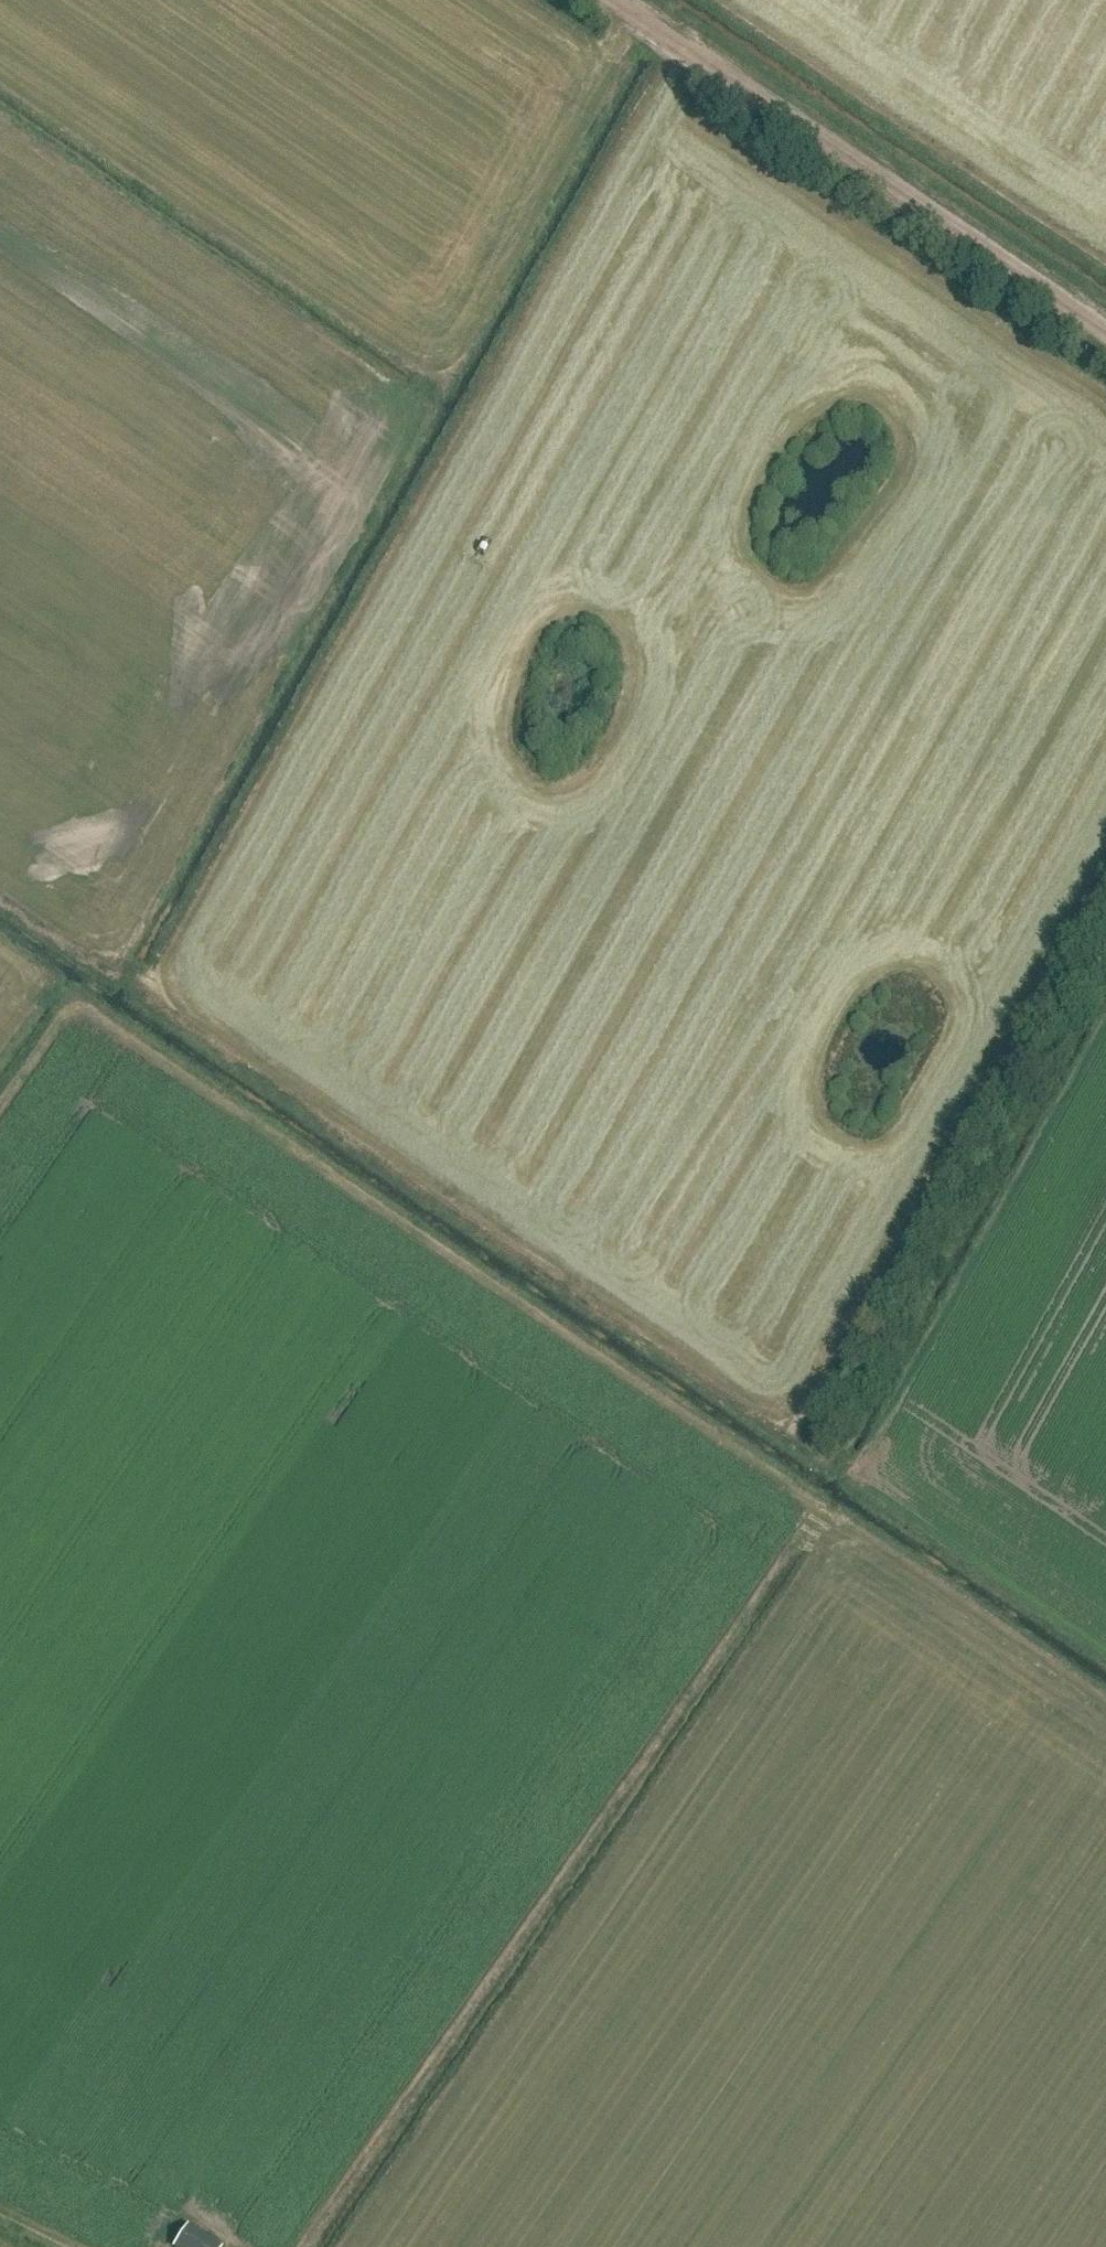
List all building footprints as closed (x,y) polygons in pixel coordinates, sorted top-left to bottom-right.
[(184,2224),(171,2246),(217,2246),(218,2244),(184,2224)]
